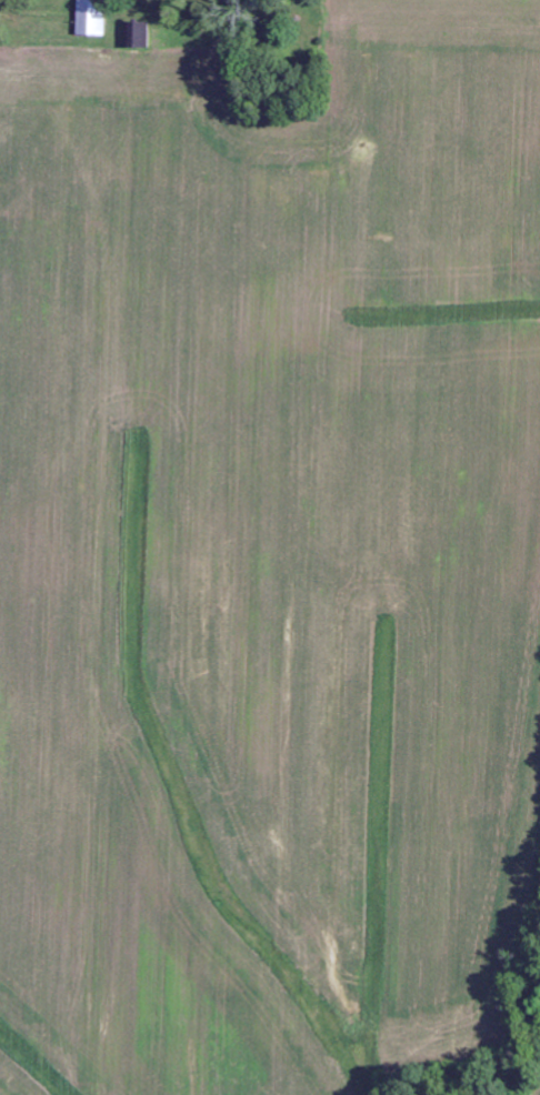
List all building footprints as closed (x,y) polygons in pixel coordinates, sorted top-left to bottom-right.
[(104,36),(105,0),(78,0),(77,35),(104,36)] [(130,47),(148,48),(149,20),(131,20),(130,47)]
